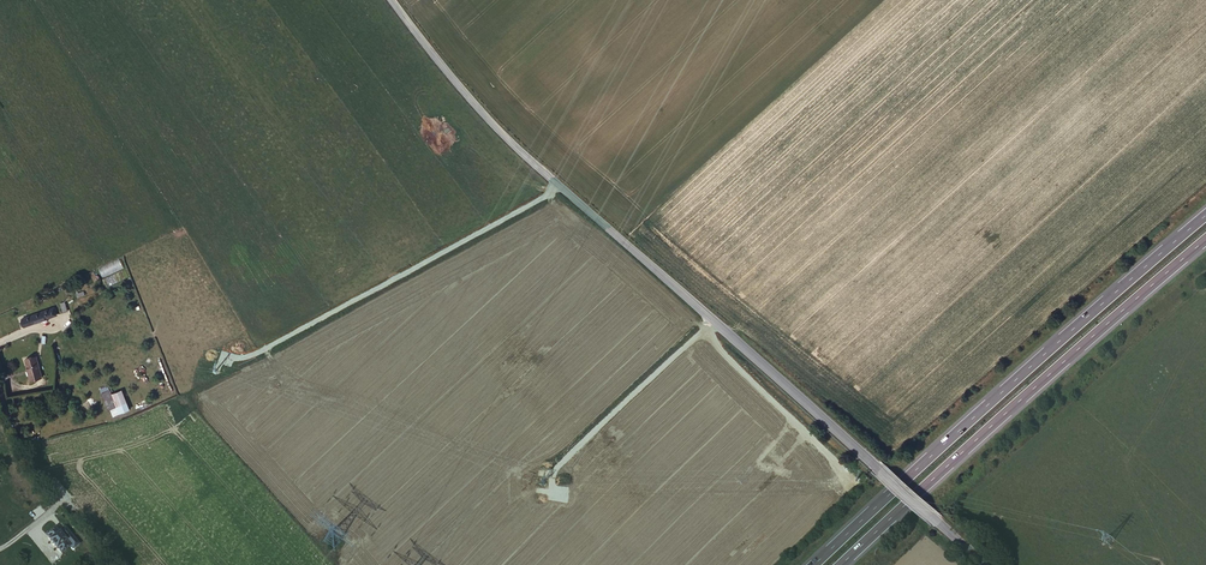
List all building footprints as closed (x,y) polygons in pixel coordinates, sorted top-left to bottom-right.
[(120,260),(101,267),(104,276),(123,269),(120,260)] [(59,303),(53,305),(57,315),(62,313),(59,303)] [(20,319),(22,327),(50,318),(48,310),(20,319)] [(16,329),(22,327),(20,319),(13,322),(16,329)] [(41,357),(30,359),(36,380),(46,377),(41,357)] [(102,392),(95,394),(103,411),(109,409),(102,392)] [(59,553),(69,546),(64,540),(58,532),(57,533),(53,527),(44,535),(47,539),(46,540),(54,549),(55,548),(59,553)] [(58,532),(64,540),(69,536),(63,528),(58,532)]
